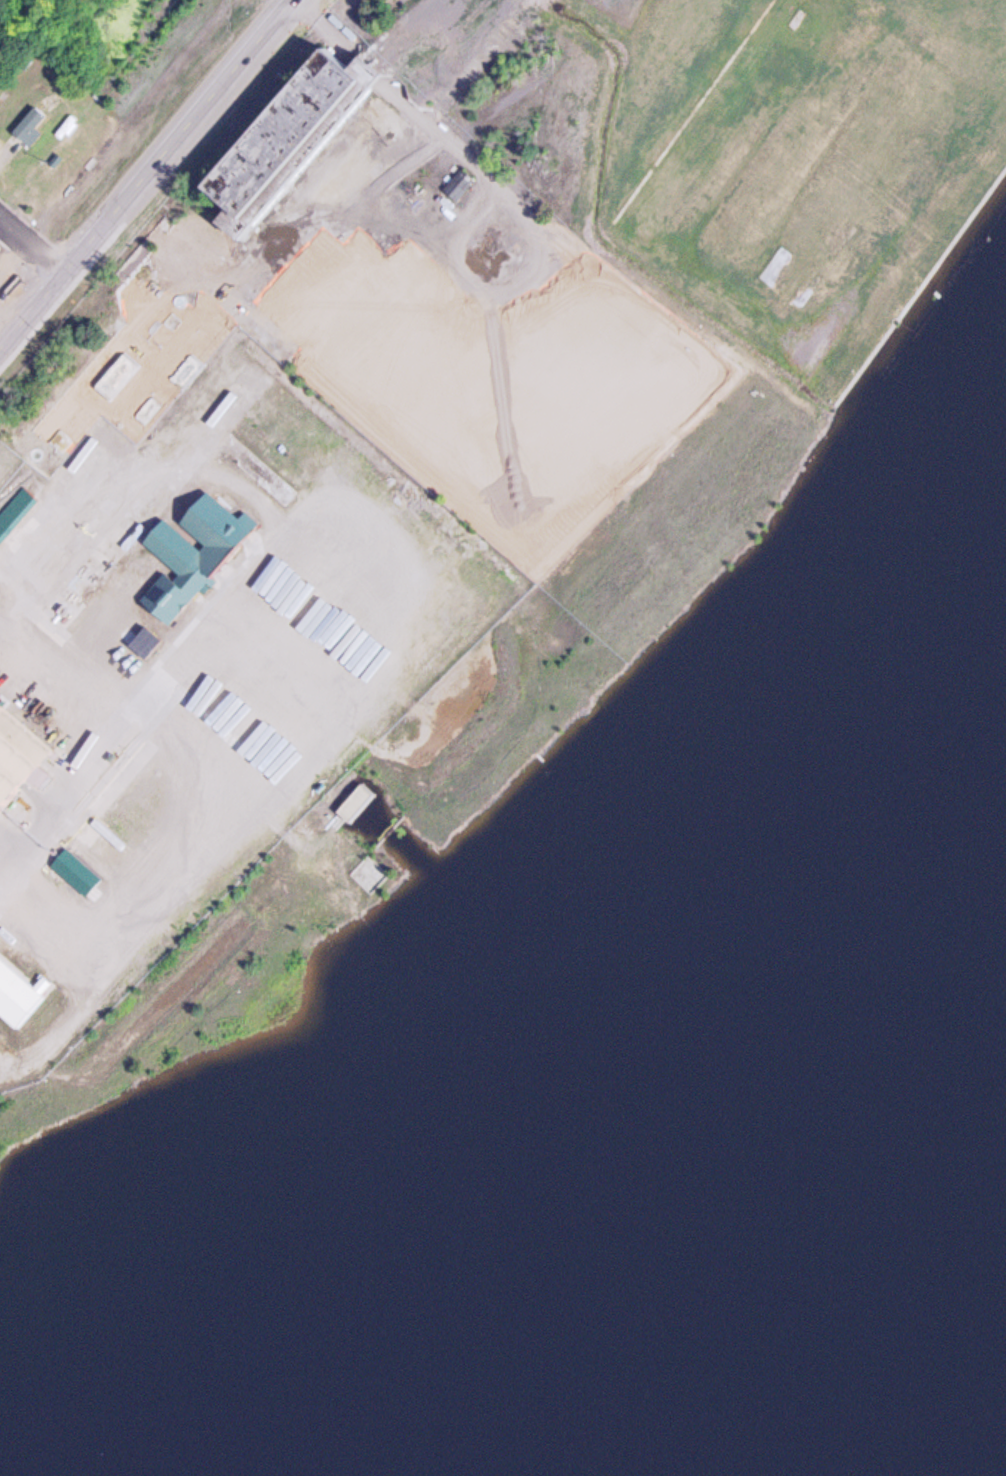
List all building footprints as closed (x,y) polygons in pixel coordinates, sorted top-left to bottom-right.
[(202,187),(328,47),(377,91),(251,231),(202,187)] [(27,142),(47,115),(35,106),(15,133),(27,142)] [(177,620),(259,524),(243,510),(240,514),(209,487),(182,519),(209,542),(202,550),(164,518),(144,541),(182,573),(175,582),(169,577),(151,598),(177,620)] [(380,795),(363,781),(338,812),(354,825),(380,795)] [(20,1028),(0,1010),(0,953),(49,997),(20,1028)]
